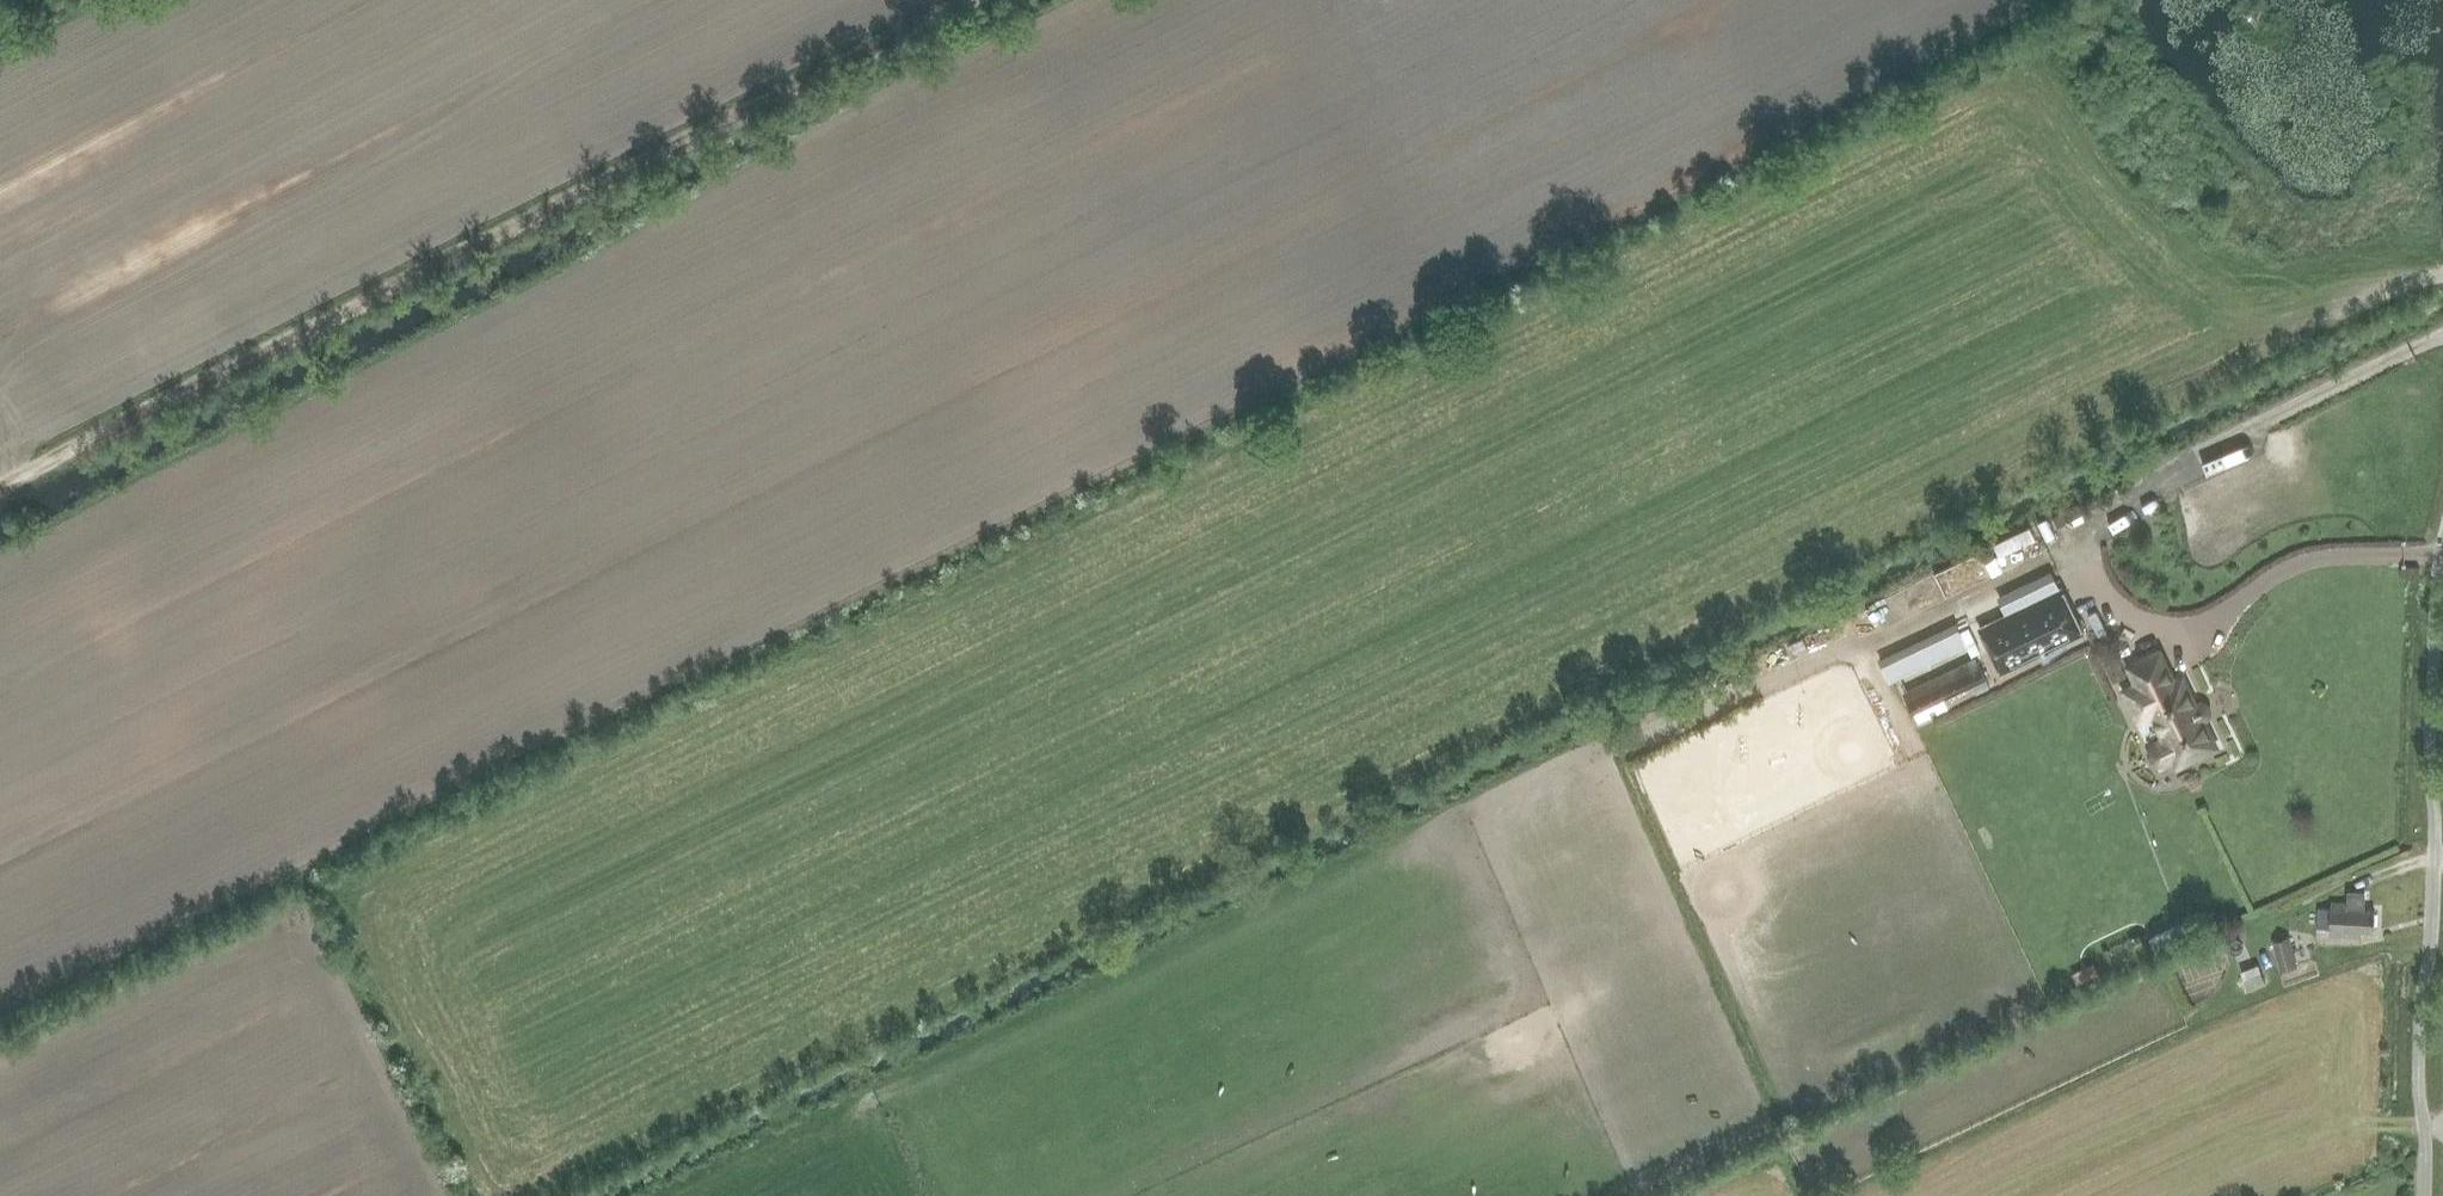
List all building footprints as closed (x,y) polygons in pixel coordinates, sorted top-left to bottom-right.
[(1984,553),(1935,573),(1943,593),(1992,574),(1984,553)] [(2084,634),(2062,589),(1980,629),(2002,674),(2084,634)] [(1955,625),(1878,662),(1888,684),(1966,646),(1955,625)] [(1910,686),(1981,656),(1977,645),(1906,676),(1910,686)] [(2203,727),(2181,682),(2173,686),(2158,656),(2132,669),(2141,686),(2128,693),(2141,719),(2153,712),(2167,740),(2154,746),(2152,753),(2156,762),(2163,764),(2176,758),(2178,763),(2192,757),(2197,759),(2201,756),(2202,752),(2213,747),(2210,742),(2212,737),(2208,729),(2203,727)] [(1913,713),(1914,712),(1919,721),(1931,715),(1926,706),(1933,703),(1937,712),(1948,707),(1944,698),(1972,684),(1976,693),(1990,687),(1976,659),(1904,693),(1913,713)] [(2375,932),(2375,911),(2364,911),(2365,893),(2349,892),(2349,903),(2332,902),(2332,909),(2319,908),(2318,928),(2331,929),(2330,936),(2361,938),(2362,932),(2375,932)] [(2183,920),(2149,935),(2155,950),(2190,935),(2183,920)] [(2297,966),(2289,936),(2272,940),(2280,970),(2297,966)] [(2228,986),(2210,940),(2176,953),(2194,999),(2228,986)] [(2266,982),(2258,964),(2241,971),(2248,989),(2266,982)]
